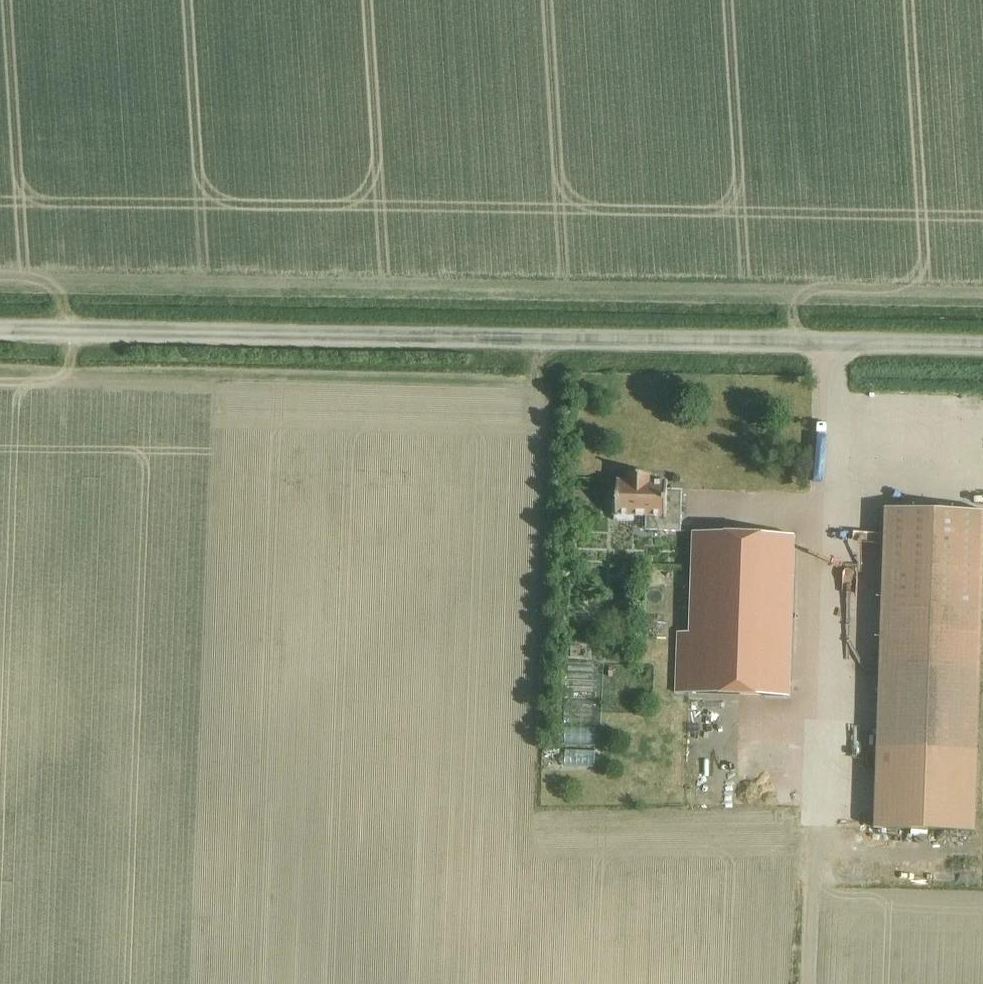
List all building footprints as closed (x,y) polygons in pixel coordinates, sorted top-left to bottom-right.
[(666,482),(649,481),(649,475),(625,474),(625,479),(615,479),(614,521),(634,522),(635,517),(659,518),(659,530),(680,531),(682,490),(666,489),(666,482)] [(877,750),(976,754),(982,541),(982,511),(884,508),(877,750)] [(676,693),(789,697),(794,535),(692,532),(688,666),(676,665),(676,693)] [(742,788),(807,791),(809,759),(743,756),(742,788)]
